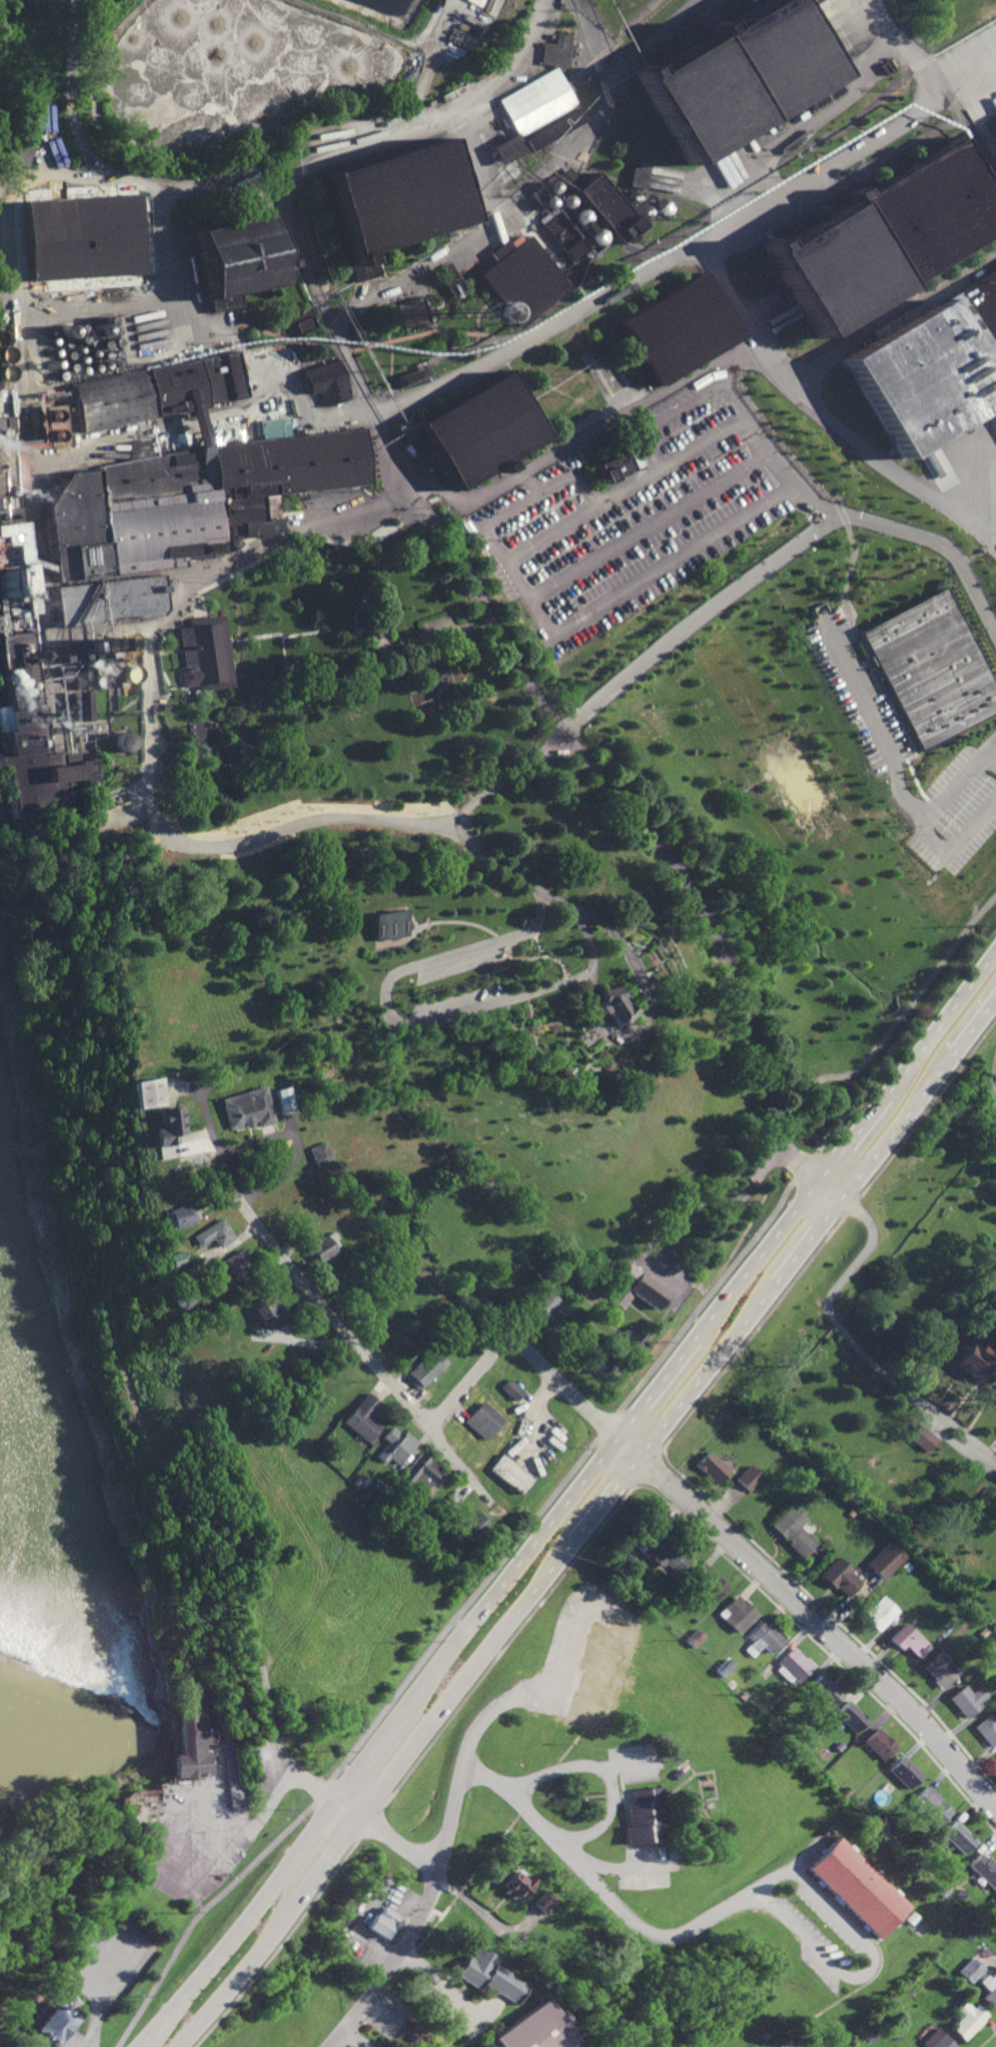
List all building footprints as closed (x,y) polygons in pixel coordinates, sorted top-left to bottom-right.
[(802,94),(812,110),(842,91),(833,76),(787,0),(762,0),(715,29),(711,22),(702,27),(706,34),(759,120),(802,94)] [(567,66),(570,34),(555,33),(554,42),(540,41),(538,63),(567,66)] [(706,34),(647,70),(641,61),(630,68),(635,77),(688,164),(759,120),(706,34)] [(884,74),(889,71),(882,62),(878,65),(884,74)] [(499,163),(538,142),(582,118),(554,67),(497,98),(500,103),(515,131),(489,145),(499,163)] [(442,102),(453,96),(449,89),(438,95),(442,102)] [(442,136),(467,220),(373,248),(381,273),(355,281),(350,266),(347,256),(323,172),(442,136)] [(27,166),(34,142),(16,137),(9,162),(27,166)] [(953,139),(995,208),(995,230),(901,286),(848,200),(844,193),(852,188),(857,195),(953,139)] [(647,165),(637,162),(636,167),(631,166),(628,181),(627,183),(626,186),(642,189),(642,186),(647,165)] [(571,191),(581,183),(568,166),(558,174),(571,191)] [(596,171),(581,183),(579,181),(578,179),(570,185),(612,237),(616,240),(618,243),(624,238),(631,232),(635,237),(644,230),(639,225),(632,216),(596,171)] [(28,281),(142,272),(136,191),(22,199),(28,281)] [(759,244),(768,238),(772,245),(848,200),(901,286),(816,338),(763,251),(759,244)] [(586,223),(585,209),(571,209),(572,224),(586,223)] [(541,224),(557,211),(586,248),(570,261),(541,224)] [(277,284),(238,293),(240,305),(211,312),(208,300),(204,301),(188,232),(262,216),(277,284)] [(519,326),(570,284),(568,281),(565,278),(528,233),(511,246),(505,239),(488,253),(494,260),(477,274),(519,326)] [(565,278),(612,237),(616,240),(568,281),(565,278)] [(440,267),(446,281),(457,277),(451,262),(440,267)] [(901,463),(995,406),(995,267),(840,361),(901,463)] [(443,283),(458,276),(465,289),(451,297),(443,283)] [(393,304),(420,297),(427,325),(400,332),(393,304)] [(316,324),(293,335),(286,319),(309,309),(316,324)] [(73,385),(82,432),(180,411),(188,409),(199,406),(208,404),(231,399),(247,396),(237,349),(222,353),(198,358),(77,384),(73,385)] [(303,370),(339,359),(351,398),(322,407),(318,391),(310,394),(303,370)] [(394,376),(398,389),(425,380),(421,368),(394,376)] [(453,490),(494,466),(498,472),(506,468),(502,461),(541,437),(501,372),(414,424),(453,490)] [(184,390),(194,387),(199,406),(207,443),(198,446),(188,409),(186,398),(184,390)] [(43,411),(57,408),(62,428),(48,431),(43,411)] [(11,507),(0,508),(0,415),(5,415),(6,429),(10,494),(11,507)] [(363,425),(369,484),(349,487),(350,491),(350,493),(307,499),(306,496),(302,497),(295,498),(294,493),(276,495),(261,496),(214,502),(213,500),(207,443),(363,425)] [(218,537),(218,540),(219,551),(220,556),(211,557),(183,560),(183,565),(106,574),(72,578),(52,580),(51,571),(50,565),(44,505),(65,470),(95,465),(97,489),(103,488),(100,465),(126,460),(129,442),(147,438),(152,455),(198,446),(207,443),(212,489),(213,500),(214,502),(216,519),(218,537)] [(606,482),(615,478),(633,469),(630,463),(625,450),(597,463),(601,469),(606,482)] [(276,495),(278,513),(278,516),(280,529),(266,536),(255,538),(254,534),(245,535),(241,534),(228,536),(218,537),(216,519),(214,502),(276,495)] [(12,521),(0,522),(0,508),(11,507),(12,521)] [(388,520),(394,517),(397,522),(391,525),(388,520)] [(17,562),(12,521),(0,522),(0,565),(5,564),(17,562)] [(6,568),(5,567),(4,567),(2,567),(1,567),(0,568),(0,577),(2,577),(0,578),(0,586),(2,587),(3,588),(4,588),(2,589),(1,590),(0,591),(0,593),(0,595),(1,596),(3,598),(4,598),(6,598),(8,597),(10,595),(12,595),(13,596),(15,596),(16,596),(18,596),(20,594),(21,592),(21,590),(20,588),(19,588),(19,583),(19,582),(19,580),(18,578),(18,572),(18,571),(18,569),(17,567),(17,562),(5,564),(6,568)] [(50,589),(159,575),(159,580),(160,587),(161,593),(162,600),(163,609),(159,616),(55,629),(54,620),(51,597),(50,589)] [(988,671),(995,686),(995,710),(921,749),(891,692),(874,660),(858,628),(942,583),(988,671)] [(296,596),(291,601),(297,606),(301,601),(296,596)] [(354,613),(358,622),(354,624),(358,632),(364,629),(373,649),(390,641),(373,604),(354,613)] [(220,615),(230,684),(196,689),(196,684),(181,686),(178,670),(178,667),(182,667),(177,628),(187,626),(186,620),(220,615)] [(5,764),(0,764),(0,756),(3,755),(0,736),(0,633),(32,630),(42,706),(41,706),(44,727),(42,728),(44,743),(50,742),(51,754),(62,752),(76,751),(77,761),(96,758),(98,780),(67,783),(70,811),(15,818),(11,787),(8,787),(5,764)] [(60,661),(58,643),(78,641),(109,637),(111,650),(112,659),(82,663),(81,655),(75,656),(75,659),(60,661)] [(92,689),(74,691),(73,680),(61,681),(60,669),(73,668),(74,674),(78,674),(77,669),(90,668),(92,689)] [(76,723),(91,722),(89,691),(74,692),(76,723)] [(190,743),(187,728),(186,721),(199,719),(201,725),(204,740),(190,743)] [(372,940),(385,938),(386,940),(393,939),(393,937),(399,936),(405,935),(400,908),(368,913),(372,940)] [(615,984),(618,995),(619,998),(621,1002),(632,1011),(619,1026),(604,1012),(599,1014),(593,1005),(595,1002),(598,1000),(596,989),(615,984)] [(128,1082),(154,1078),(158,1103),(133,1107),(128,1082)] [(261,1085),(272,1122),(256,1126),(254,1120),(249,1122),(250,1124),(242,1126),(241,1124),(227,1128),(218,1098),(261,1085)] [(272,1090),(285,1086),(291,1108),(278,1112),(272,1090)] [(178,1106),(183,1132),(174,1134),(175,1143),(154,1146),(151,1129),(159,1127),(156,1110),(178,1106)] [(309,1147),(323,1141),(332,1159),(318,1166),(309,1147)] [(166,1228),(196,1221),(192,1203),(162,1211),(166,1228)] [(222,1217),(228,1227),(227,1228),(233,1237),(218,1247),(212,1237),(198,1246),(192,1236),(222,1217)] [(327,1234),(328,1235),(334,1231),(338,1236),(335,1238),(339,1243),(334,1246),(337,1250),(320,1261),(319,1259),(316,1261),(308,1250),(312,1248),(310,1245),(327,1234)] [(241,1248),(252,1264),(227,1280),(217,1264),(241,1248)] [(180,1251),(184,1262),(171,1266),(167,1255),(180,1251)] [(653,1308),(658,1301),(665,1292),(627,1263),(615,1279),(653,1308)] [(180,1308),(178,1304),(175,1306),(170,1296),(191,1285),(198,1299),(180,1308)] [(608,1298),(621,1307),(630,1294),(618,1285),(608,1298)] [(558,1299),(545,1315),(533,1305),(546,1289),(558,1299)] [(257,1326),(247,1309),(274,1294),(283,1311),(257,1326)] [(562,1302),(568,1308),(563,1314),(557,1309),(562,1302)] [(647,1345),(626,1325),(615,1336),(636,1357),(647,1345)] [(951,1361),(972,1334),(978,1339),(979,1338),(990,1346),(988,1349),(991,1351),(986,1358),(988,1360),(984,1366),(992,1372),(982,1386),(951,1361)] [(598,1343),(617,1360),(611,1367),(615,1372),(607,1381),(583,1359),(598,1343)] [(446,1362),(421,1385),(420,1384),(416,1388),(405,1376),(434,1349),(446,1362)] [(522,1392),(514,1400),(500,1386),(508,1378),(522,1392)] [(366,1392),(379,1403),(368,1416),(380,1426),(367,1442),(342,1421),(366,1392)] [(481,1401),(501,1419),(482,1439),(463,1420),(481,1401)] [(925,1452),(936,1438),(920,1425),(909,1438),(925,1452)] [(414,1440),(391,1468),(376,1455),(388,1441),(381,1436),(390,1426),(400,1435),(403,1431),(414,1440)] [(714,1484),(727,1470),(706,1450),(693,1464),(714,1484)] [(419,1453),(439,1469),(423,1490),(410,1480),(409,1482),(400,1476),(419,1453)] [(487,1469),(499,1453),(530,1477),(518,1493),(487,1469)] [(733,1479),(746,1491),(760,1476),(746,1464),(733,1479)] [(358,1473),(362,1477),(355,1485),(351,1482),(358,1473)] [(452,1491),(460,1498),(454,1505),(446,1498),(452,1491)] [(421,1512),(417,1517),(407,1509),(412,1504),(421,1512)] [(473,1509),(489,1526),(473,1541),(457,1525),(473,1509)] [(688,1558),(674,1573),(663,1562),(659,1567),(650,1558),(654,1554),(636,1538),(650,1523),(688,1558)] [(887,1541),(903,1556),(880,1579),(864,1564),(887,1541)] [(859,1581),(833,1557),(818,1573),(844,1598),(859,1581)] [(701,1562),(726,1586),(714,1599),(688,1576),(701,1562)] [(754,1614),(735,1633),(716,1613),(734,1594),(754,1614)] [(860,1615),(877,1631),(897,1610),(879,1594),(860,1615)] [(781,1639),(768,1653),(760,1645),(749,1656),(742,1649),(750,1641),(746,1637),(760,1622),(765,1627),(768,1623),(776,1631),(774,1633),(781,1639)] [(902,1646),(915,1658),(927,1646),(903,1622),(886,1639),(897,1651),(902,1646)] [(701,1636),(691,1647),(683,1640),(694,1629),(701,1636)] [(790,1647),(802,1659),(804,1658),(811,1665),(795,1682),(775,1662),(790,1647)] [(920,1669),(941,1689),(957,1672),(936,1652),(920,1669)] [(730,1665),(719,1676),(714,1670),(724,1660),(730,1665)] [(806,1687),(818,1674),(824,1679),(825,1678),(839,1692),(825,1706),(806,1687)] [(947,1697),(962,1718),(988,1699),(978,1686),(969,1693),(964,1685),(947,1697)] [(846,1700),(866,1720),(853,1733),(834,1713),(846,1700)] [(210,1775),(198,1775),(199,1779),(181,1779),(181,1777),(171,1777),(170,1755),(179,1754),(177,1712),(195,1711),(195,1712),(207,1711),(208,1718),(217,1718),(217,1742),(203,1743),(203,1753),(209,1753),(210,1775)] [(988,1713),(972,1727),(991,1749),(995,1744),(995,1723),(988,1713)] [(876,1727),(895,1745),(881,1759),(862,1741),(876,1727)] [(887,1769),(900,1756),(906,1762),(907,1761),(921,1775),(907,1789),(887,1769)] [(676,1770),(679,1774),(673,1779),(670,1774),(676,1770)] [(950,1811),(937,1824),(912,1800),(926,1785),(940,1798),(938,1800),(950,1811)] [(659,1787),(665,1839),(624,1843),(622,1827),(626,1826),(623,1803),(631,1802),(629,1790),(659,1787)] [(155,1790),(123,1791),(123,1803),(156,1802),(155,1790)] [(954,1821),(974,1840),(962,1853),(942,1834),(954,1821)] [(838,1837),(907,1905),(877,1937),(807,1869),(838,1837)] [(668,1858),(666,1845),(676,1844),(678,1857),(668,1858)] [(981,1851),(995,1866),(995,1886),(993,1889),(967,1865),(981,1851)] [(534,1882),(518,1899),(514,1895),(511,1898),(504,1891),(507,1888),(503,1884),(519,1868),(534,1882)] [(545,1914),(534,1903),(547,1890),(558,1901),(545,1914)] [(374,1913),(379,1916),(384,1907),(398,1915),(384,1937),(366,1926),(374,1913)] [(493,1963),(525,1984),(512,2003),(480,1982),(475,1989),(453,1974),(466,1955),(470,1957),(477,1946),(496,1958),(493,1963)] [(970,1958),(982,1969),(968,1983),(957,1971),(970,1958)] [(987,1978),(995,1970),(995,2006),(992,2010),(980,1998),(987,1991),(978,1982),(984,1975),(987,1978)] [(64,1993),(76,2002),(65,2015),(69,2019),(46,2046),(26,2030),(27,2029),(23,2025),(45,1998),(53,2005),(64,1993)] [(573,2040),(563,2046),(495,2046),(489,2038),(544,1999),(573,2040)] [(981,2020),(961,2040),(948,2027),(958,2018),(952,2011),(962,2001),(969,2008),(974,2004),(984,2014),(980,2019),(981,2020)] [(953,2046),(952,2046),(925,2046),(920,2042),(934,2027),(953,2046)]
